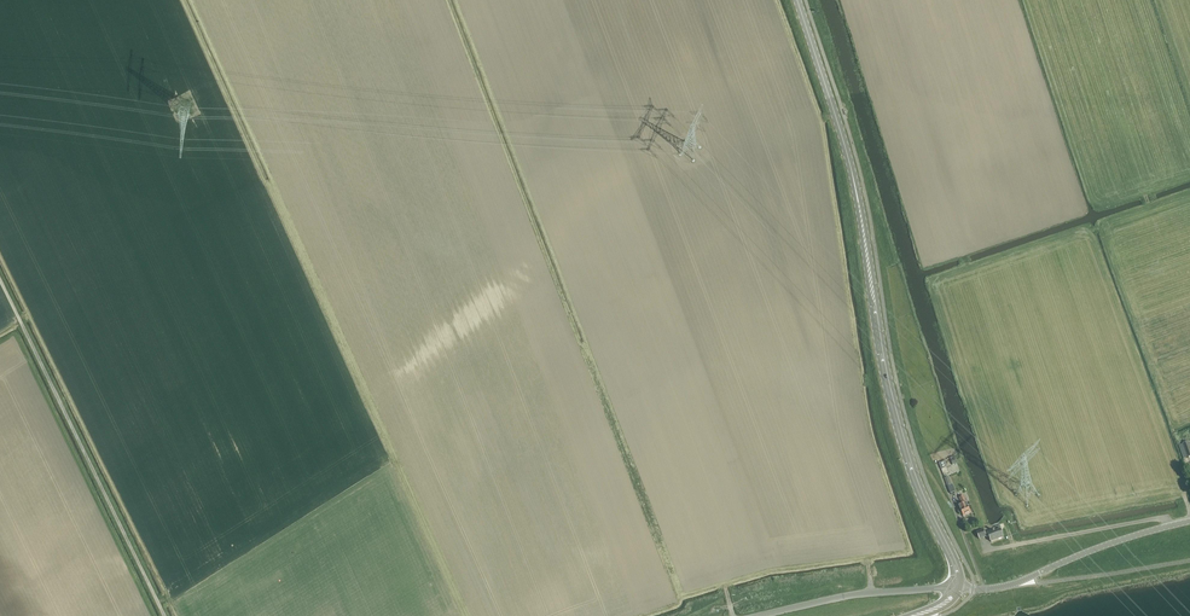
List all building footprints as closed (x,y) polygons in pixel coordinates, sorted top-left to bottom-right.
[(948,477),(945,478),(948,487),(951,494),(954,493),(948,477)] [(964,497),(960,498),(963,505),(959,507),(963,517),(971,513),(968,506),(967,503),(964,497)] [(995,532),(993,532),(993,531),(985,533),(984,530),(977,532),(979,540),(989,536),(991,543),(1004,538),(1001,530),(995,532)]
